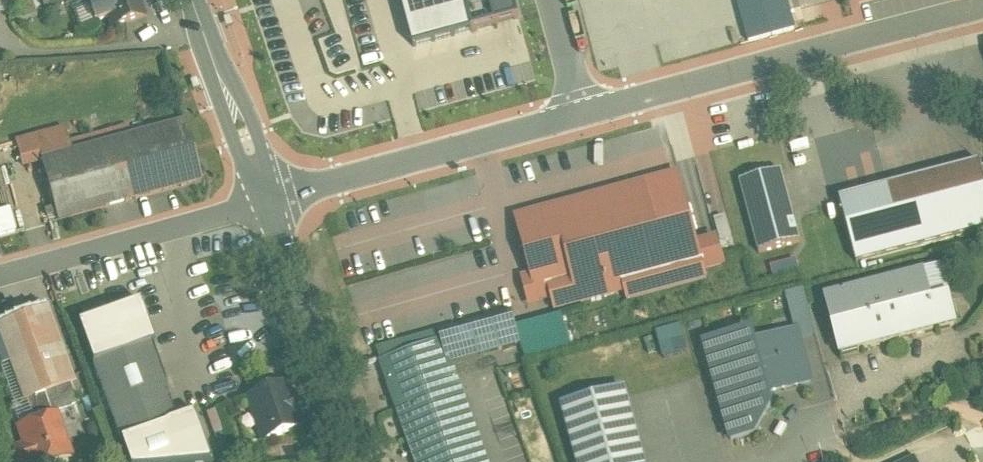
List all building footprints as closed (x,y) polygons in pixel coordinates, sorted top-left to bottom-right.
[(137,0),(95,0),(97,4),(88,7),(94,25),(109,20),(112,30),(144,19),(137,0)] [(415,48),(519,20),(513,0),(402,0),(415,48)] [(61,104),(15,116),(21,137),(67,125),(61,104)] [(184,124),(43,163),(59,222),(200,183),(184,124)] [(130,128),(97,137),(100,144),(133,135),(130,128)] [(842,201),(859,264),(982,231),(982,171),(980,164),(842,201)] [(782,172),(741,183),(760,255),(801,244),(782,172)] [(679,175),(516,220),(531,278),(535,292),(548,289),(551,300),(554,310),(624,291),(725,264),(718,241),(698,246),(679,175)] [(0,213),(0,237),(18,231),(11,209),(0,213)] [(942,269),(924,274),(939,332),(957,327),(942,269)] [(924,274),(826,299),(841,357),(939,332),(924,274)] [(548,289),(535,292),(531,278),(522,280),(529,306),(551,300),(548,289)] [(79,326),(93,366),(151,345),(136,305),(79,326)] [(0,325),(0,332),(26,403),(32,401),(37,414),(33,415),(36,425),(53,419),(45,396),(73,386),(45,308),(0,325)] [(512,312),(450,329),(460,363),(522,345),(512,312)] [(660,334),(666,361),(692,356),(685,328),(660,334)] [(439,332),(377,349),(418,461),(487,461),(439,332)] [(752,332),(705,345),(732,442),(755,436),(772,406),(755,343),(752,332)] [(777,337),(755,343),(769,394),(811,382),(800,339),(779,345),(777,337)] [(151,345),(93,366),(121,443),(179,422),(151,345)] [(287,387),(252,399),(267,441),(302,429),(298,415),(301,414),(295,399),(292,400),(287,387)] [(563,408),(578,461),(644,461),(625,391),(563,408)] [(179,422),(121,443),(128,461),(212,461),(195,416),(179,422)] [(20,431),(26,449),(19,452),(16,459),(17,461),(62,461),(70,459),(55,418),(53,419),(36,425),(20,431)]
